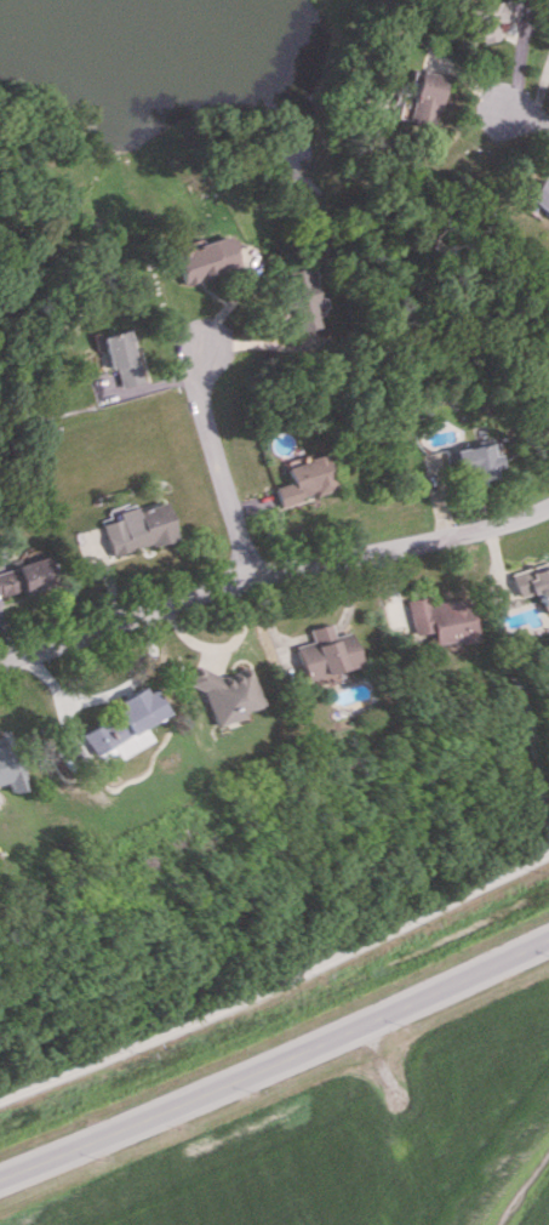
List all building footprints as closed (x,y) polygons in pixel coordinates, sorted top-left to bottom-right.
[(499,39),(495,21),(513,17),(509,0),(503,0),(464,8),(471,45),(499,39)] [(443,76),(415,70),(409,96),(396,93),(390,119),(431,128),(443,76)] [(548,218),(548,185),(538,176),(522,196),(548,218)] [(189,246),(188,243),(172,247),(182,284),(239,267),(229,234),(189,246)] [(102,336),(117,388),(144,381),(130,328),(102,336)] [(497,454),(490,455),(487,442),(447,451),(452,475),(466,472),(469,488),(486,485),(485,480),(496,477),(493,467),(500,466),(497,454)] [(281,508),(335,489),(323,453),(286,466),(291,481),(274,487),(281,508)] [(109,555),(174,539),(165,501),(117,512),(119,519),(101,523),(109,555)] [(52,582),(46,557),(0,569),(0,595),(52,582)] [(515,597),(533,592),(539,614),(548,612),(548,562),(508,573),(515,597)] [(463,593),(406,603),(413,647),(470,637),(463,593)] [(293,645),(300,679),(355,666),(347,631),(330,635),(328,623),(306,628),(309,641),(293,645)] [(211,725),(240,717),(238,711),(258,705),(245,662),(189,679),(191,687),(199,684),(211,725)] [(149,740),(141,726),(161,715),(145,684),(109,703),(114,714),(79,733),(95,761),(112,752),(115,759),(149,740)] [(5,781),(7,792),(24,788),(11,734),(0,737),(0,782),(5,781)]
